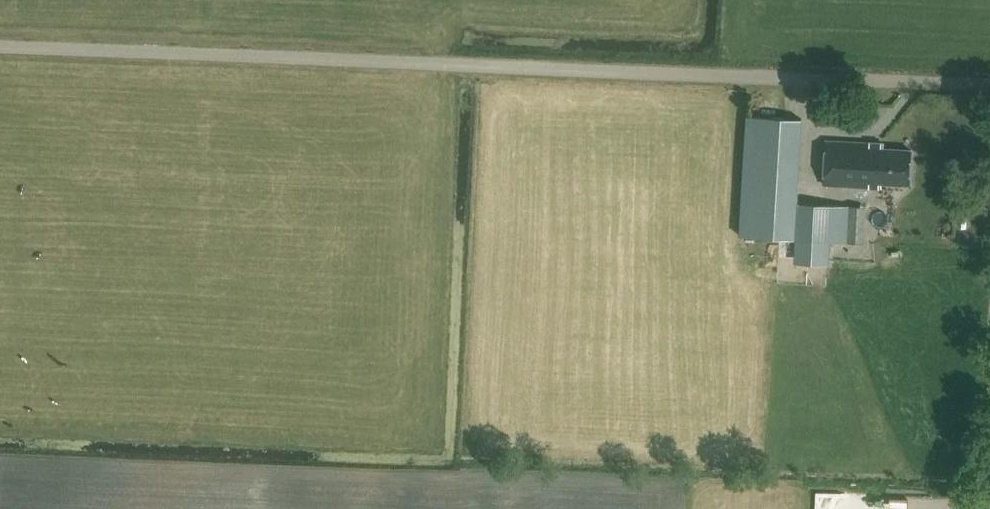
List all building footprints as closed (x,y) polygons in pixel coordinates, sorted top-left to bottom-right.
[(849,223),(851,206),(796,202),(801,119),(747,116),(740,234),(795,238),(795,262),(829,265),(830,240),(848,241),(849,223)] [(879,182),(907,183),(909,150),(880,148),(881,143),(827,141),(825,183),(879,185),(879,182)] [(850,221),(849,234),(862,236),(863,222),(850,221)]
